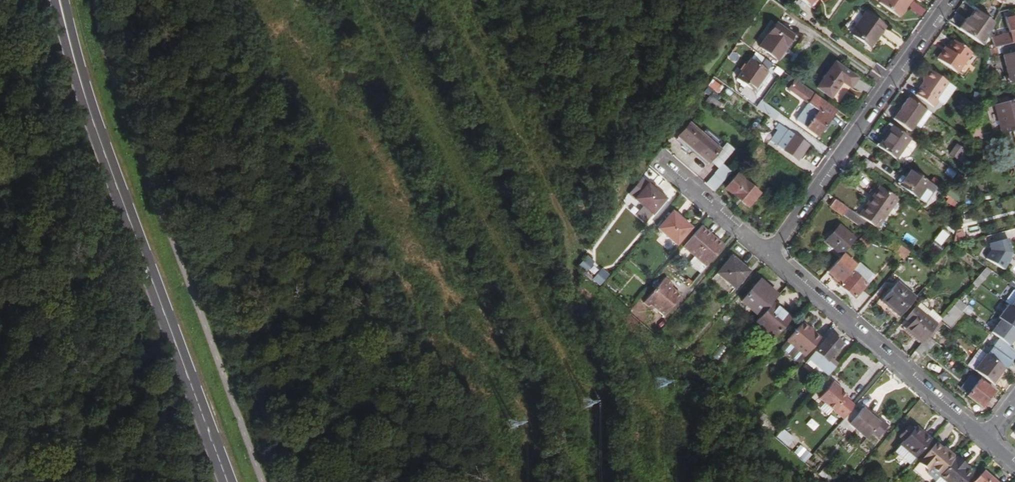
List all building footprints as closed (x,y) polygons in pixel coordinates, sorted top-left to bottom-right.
[(830,0),(801,0),(817,12),(825,1),(828,2),(830,0)] [(911,0),(880,0),(878,3),(899,17),(911,0)] [(912,2),(909,9),(921,15),(924,8),(912,2)] [(968,21),(960,31),(966,34),(982,46),(986,38),(993,24),(975,11),(968,21)] [(869,47),(884,26),(865,12),(850,33),(869,47)] [(993,49),(1000,47),(1014,43),(1014,17),(1011,18),(1011,15),(1004,17),(1008,33),(990,38),(993,49)] [(966,19),(958,29),(960,31),(968,21),(966,19)] [(792,36),(776,24),(759,47),(777,59),(786,47),(785,45),(792,36)] [(954,40),(948,48),(945,51),(944,50),(937,58),(955,71),(970,51),(954,40)] [(1000,47),(1001,52),(1008,75),(1002,76),(1003,78),(1000,79),(1001,83),(1004,82),(1004,84),(1014,81),(1014,43),(1000,47)] [(988,50),(986,56),(1001,52),(1000,47),(993,49),(988,50)] [(728,58),(734,63),(739,56),(733,51),(728,58)] [(766,73),(750,61),(737,78),(753,90),(766,73)] [(849,88),(856,79),(835,63),(817,88),(830,98),(841,82),(849,88)] [(937,99),(948,82),(930,69),(924,79),(924,82),(919,88),(921,89),(917,95),(934,107),(939,101),(937,99)] [(818,136),(837,110),(795,80),(789,89),(809,103),(797,121),(818,136)] [(718,109),(722,104),(710,97),(707,101),(718,109)] [(925,110),(908,98),(894,118),(910,131),(916,124),(925,110)] [(777,121),(782,113),(761,100),(756,107),(777,121)] [(1014,130),(1014,102),(995,107),(1002,134),(1013,131),(1014,130)] [(919,127),(929,113),(925,110),(916,124),(919,127)] [(962,127),(966,120),(957,115),(954,122),(962,127)] [(890,131),(879,147),(895,159),(910,138),(889,123),(886,128),(890,131)] [(721,143),(706,130),(702,135),(689,124),(678,138),(708,163),(719,150),(717,148),(721,143)] [(809,145),(779,124),(775,128),(778,130),(770,141),(797,161),(809,145)] [(960,135),(971,142),(973,129),(967,125),(960,135)] [(973,129),(971,142),(988,137),(986,125),(973,128),(973,129)] [(950,153),(967,165),(969,154),(956,145),(950,153)] [(964,177),(973,175),(971,168),(966,169),(964,177)] [(925,204),(936,188),(911,170),(900,185),(925,204)] [(749,208),(760,194),(737,175),(726,189),(749,208)] [(652,214),(665,199),(648,184),(644,188),(639,184),(631,194),(636,198),(635,199),(652,214)] [(868,193),(873,197),(879,188),(875,185),(868,193)] [(873,197),(859,216),(870,223),(877,228),(897,200),(879,188),(873,197)] [(859,216),(835,199),(830,206),(842,215),(843,214),(864,229),(870,223),(859,216)] [(691,227),(673,211),(658,228),(677,244),(691,227)] [(842,255),(856,239),(840,225),(826,241),(842,255)] [(707,230),(701,226),(698,229),(703,234),(707,230)] [(703,234),(698,229),(683,247),(706,266),(720,249),(715,244),(718,240),(707,230),(703,234)] [(952,243),(955,245),(961,243),(960,230),(956,230),(955,232),(952,243)] [(941,246),(949,236),(942,231),(936,241),(941,246)] [(857,240),(866,248),(872,241),(864,233),(857,240)] [(1009,257),(1011,253),(1007,239),(989,243),(991,250),(986,259),(1004,270),(1008,262),(1007,262),(1009,257)] [(724,245),(718,240),(715,244),(720,249),(724,245)] [(894,251),(899,244),(893,240),(888,247),(894,251)] [(901,245),(895,253),(904,259),(910,251),(901,245)] [(842,255),(828,271),(834,276),(832,278),(854,297),(870,279),(842,255)] [(735,288),(749,272),(731,257),(717,273),(735,288)] [(990,271),(986,267),(971,285),(976,289),(990,271)] [(669,282),(665,278),(644,302),(648,306),(650,304),(664,316),(681,296),(667,284),(669,282)] [(772,304),(776,298),(767,290),(769,288),(759,280),(742,301),(760,317),(772,304)] [(899,316),(915,297),(897,282),(881,301),(888,307),(899,316)] [(940,321),(941,320),(928,309),(930,306),(930,302),(926,299),(922,300),(907,318),(912,322),(906,328),(922,342),(927,336),(940,321)] [(966,307),(958,300),(953,306),(961,311),(962,312),(966,307)] [(888,307),(881,301),(877,306),(884,312),(888,307)] [(760,317),(756,322),(774,337),(789,319),(772,304),(760,317)] [(1014,331),(1014,310),(1010,306),(1007,305),(998,318),(1000,320),(1014,331)] [(961,311),(953,306),(941,320),(950,327),(961,311)] [(1009,346),(1014,337),(1014,331),(1000,320),(990,333),(999,339),(1009,346)] [(786,352),(799,363),(812,348),(820,338),(803,323),(781,348),(782,348),(781,350),(785,353),(786,352)] [(829,375),(838,364),(830,358),(842,344),(827,331),(820,338),(812,348),(816,351),(810,358),(829,375)] [(945,335),(938,344),(943,348),(950,339),(945,335)] [(922,342),(915,350),(923,356),(936,342),(927,336),(922,342)] [(1014,353),(1014,351),(1009,346),(999,339),(988,356),(1004,368),(1014,353)] [(968,366),(975,371),(987,355),(980,350),(968,366)] [(993,384),(1004,368),(988,356),(987,355),(975,371),(982,376),(993,384)] [(806,362),(825,378),(829,375),(810,358),(806,362)] [(966,394),(977,379),(971,374),(960,388),(966,394)] [(993,390),(996,386),(993,384),(982,376),(967,396),(982,407),(993,392),(993,390)] [(834,411),(847,396),(841,391),(837,388),(838,386),(833,382),(819,398),(834,411)] [(858,414),(851,409),(839,424),(844,429),(850,423),(867,438),(872,432),(879,437),(888,426),(875,415),(873,417),(870,414),(863,409),(858,414)] [(810,418),(806,425),(814,430),(819,424),(810,418)] [(805,461),(828,434),(819,426),(815,430),(820,435),(800,457),(805,461)] [(895,451),(910,464),(930,441),(921,433),(922,432),(916,427),(895,451)] [(787,445),(792,438),(783,430),(777,437),(787,445)] [(921,433),(930,441),(931,439),(922,432),(921,433)] [(932,481),(934,481),(953,459),(955,458),(936,443),(920,462),(928,469),(923,474),(932,481)] [(934,481),(965,481),(972,475),(953,459),(934,481)] [(983,471),(974,481),(996,481),(983,471)]
